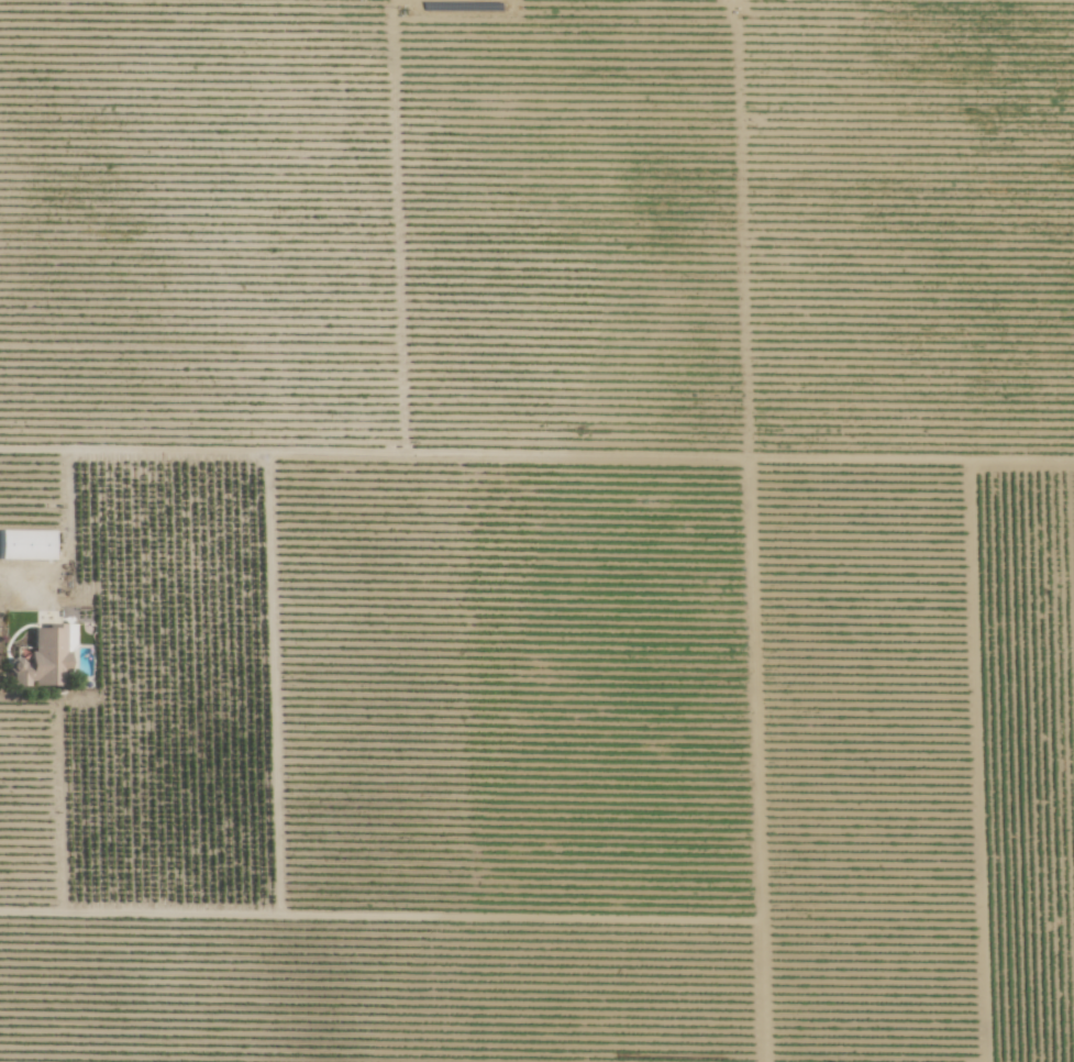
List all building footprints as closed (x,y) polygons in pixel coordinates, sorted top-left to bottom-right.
[(0,530),(0,559),(51,560),(51,530),(0,530)] [(74,624),(50,624),(50,628),(33,628),(32,651),(19,650),(19,659),(10,659),(10,686),(30,686),(64,686),(64,673),(68,673),(68,648),(73,648),(74,624)]
